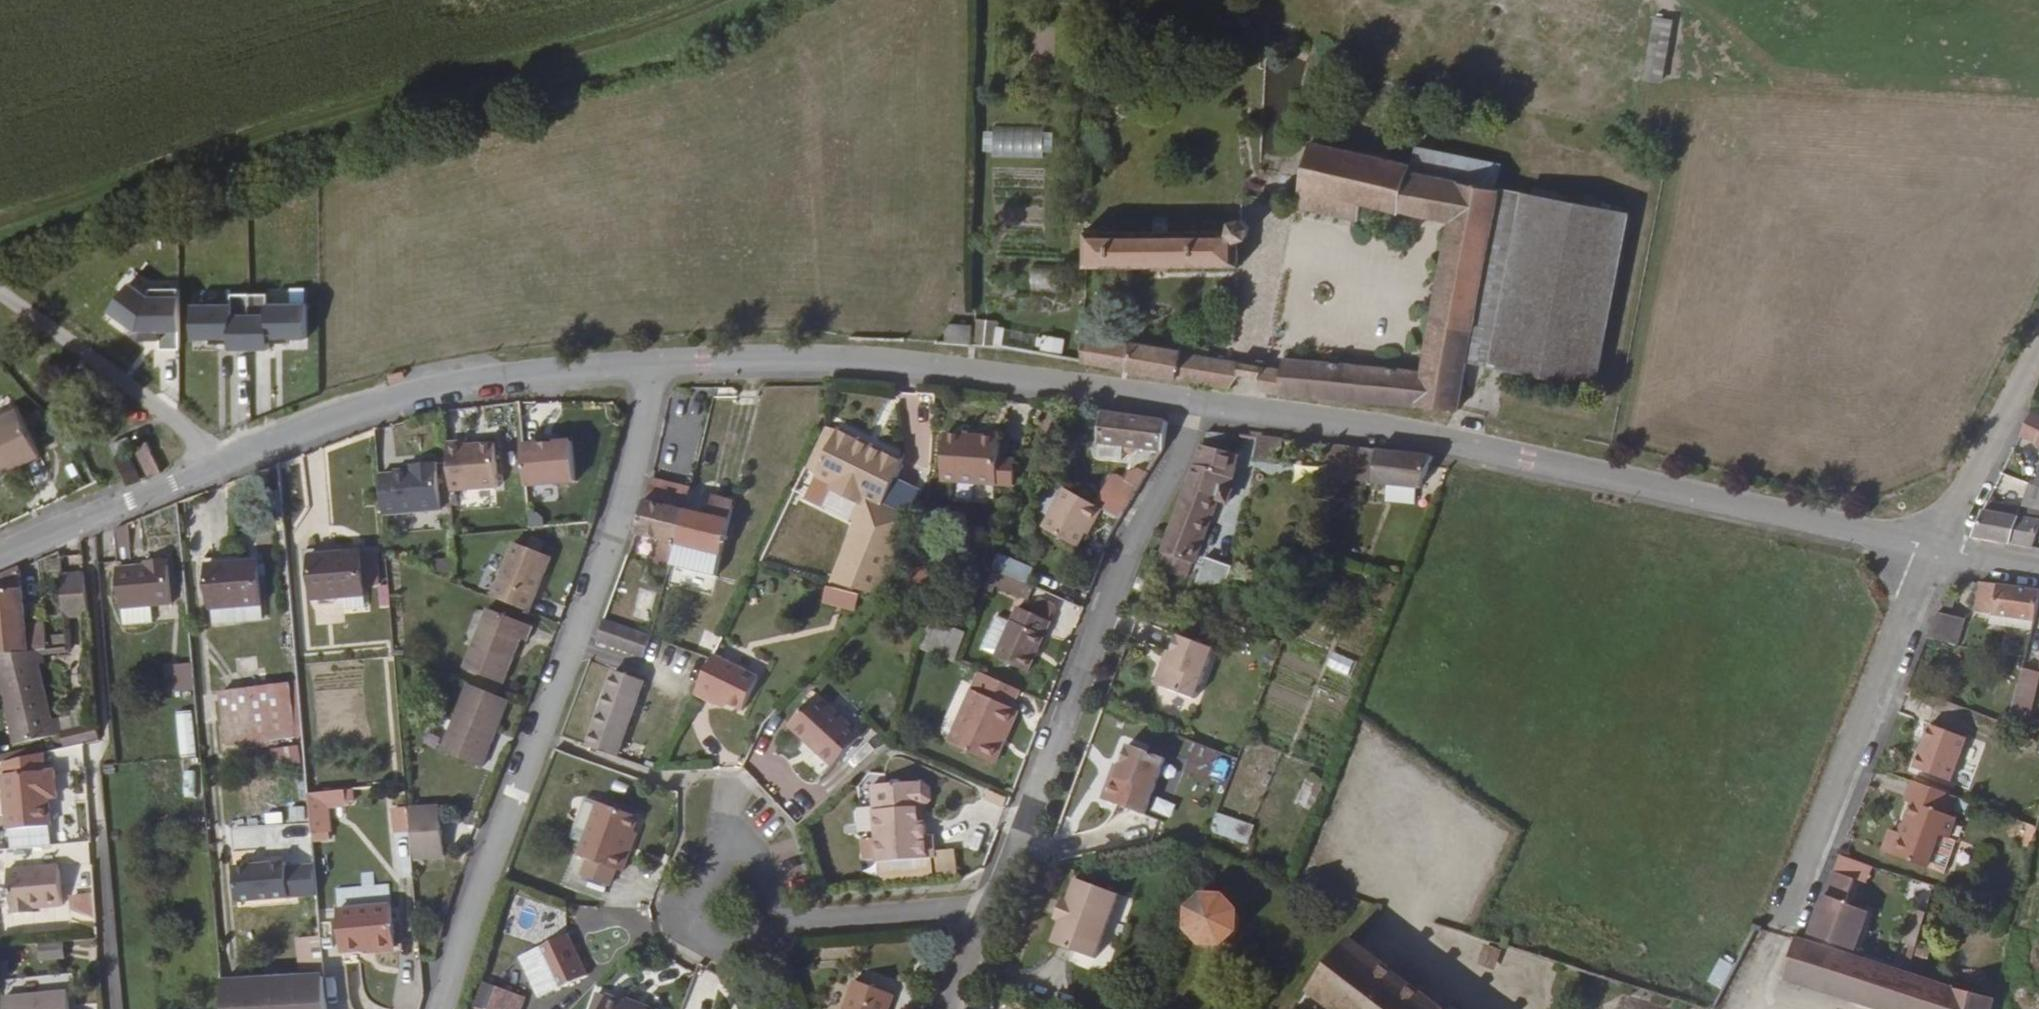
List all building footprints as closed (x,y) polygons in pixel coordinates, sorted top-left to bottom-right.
[(1645,82),(1665,83),(1669,18),(1649,17),(1645,82)] [(987,129),(987,156),(1051,157),(1052,130),(987,129)] [(1400,403),(1460,408),(1470,358),(1598,382),(1630,210),(1503,184),(1410,167),(1412,160),(1355,145),(1308,133),(1295,198),(1356,214),(1361,194),(1426,207),(1424,228),(1449,232),(1423,369),(1281,357),(1280,371),(1185,355),(1185,353),(1133,345),(1132,346),(1087,338),(1084,338),(1080,361),(1243,388),(1400,403)] [(1153,227),(1087,228),(1087,263),(1240,259),(1239,236),(1242,236),(1244,235),(1246,233),(1247,229),(1246,224),(1242,222),(1239,221),(1236,222),(1234,223),(1232,226),(1171,227),(1153,227)] [(1067,265),(1035,266),(1036,292),(1067,292),(1067,265)] [(157,349),(176,349),(179,291),(111,288),(109,327),(158,329),(157,349)] [(221,346),(306,347),(306,302),(266,302),(267,294),(223,293),(223,304),(184,304),(184,341),(221,341),(221,346)] [(973,322),(972,346),(1016,348),(1017,325),(973,322)] [(943,323),(943,344),(970,344),(970,324),(943,323)] [(1040,350),(1062,353),(1064,338),(1042,335),(1040,350)] [(0,418),(0,469),(39,451),(19,409),(0,418)] [(2023,434),(2038,442),(2038,412),(2035,410),(2023,434)] [(1164,420),(1102,412),(1099,440),(1160,446),(1164,420)] [(879,510),(886,494),(897,471),(893,469),(897,458),(880,450),(875,462),(850,449),(855,439),(836,430),(832,441),(829,440),(810,479),(830,488),(857,500),(854,508),(831,556),(864,573),(890,516),(879,510)] [(128,433),(122,436),(114,440),(116,449),(130,442),(128,438),(128,433)] [(932,480),(938,481),(957,485),(1005,493),(1009,467),(991,464),(993,443),(939,434),(932,480)] [(1277,459),(1280,437),(1258,435),(1255,456),(1277,459)] [(114,454),(120,469),(127,483),(160,469),(147,439),(131,445),(126,448),(114,454)] [(875,462),(880,450),(855,439),(850,449),(875,462)] [(544,445),(526,447),(532,488),(581,480),(575,441),(557,443),(544,445)] [(465,442),(447,443),(452,491),(500,486),(495,443),(465,446),(465,442)] [(1159,564),(1189,575),(1194,563),(1196,564),(1222,487),(1231,488),(1238,455),(1203,445),(1162,553),(1159,564)] [(1423,485),(1435,456),(1349,446),(1346,484),(1372,486),(1373,480),(1423,485)] [(394,474),(379,475),(383,515),(425,511),(441,510),(436,463),(419,464),(419,469),(411,470),(394,471),(394,474)] [(646,510),(637,536),(660,541),(657,552),(672,555),(676,545),(686,510),(679,509),(683,491),(669,488),(670,483),(652,479),(649,496),(646,510)] [(957,485),(938,481),(936,496),(955,499),(957,485)] [(691,488),(670,483),(669,488),(683,491),(679,509),(686,510),(691,488)] [(1102,508),(1125,519),(1135,498),(1106,485),(1096,505),(1102,508)] [(1991,501),(1975,537),(2032,545),(2038,530),(2038,490),(2036,489),(2032,487),(2022,510),(1991,501)] [(826,495),(854,508),(857,500),(830,488),(826,495)] [(1096,505),(1063,491),(1044,533),(1080,548),(1092,524),(1095,525),(1102,508),(1096,505)] [(890,516),(901,521),(907,504),(886,494),(879,510),(890,516)] [(686,510),(676,545),(719,554),(731,503),(709,498),(704,514),(686,510)] [(122,526),(108,533),(117,611),(167,606),(162,561),(141,563),(142,569),(126,570),(122,526)] [(1253,534),(1246,532),(1242,545),(1250,546),(1253,534)] [(521,543),(499,597),(537,612),(548,585),(545,582),(549,573),(552,574),(558,558),(521,543)] [(672,555),(657,552),(654,565),(669,568),(672,555)] [(309,558),(313,599),(363,594),(359,554),(309,558)] [(1021,566),(993,557),(988,571),(1017,580),(1021,566)] [(1234,567),(1208,557),(1197,584),(1224,594),(1234,567)] [(452,573),(452,558),(434,559),(435,573),(452,573)] [(211,611),(261,605),(257,565),(207,570),(211,611)] [(1030,597),(1033,587),(1017,580),(988,571),(984,583),(1030,597)] [(2,687),(16,749),(63,739),(60,725),(54,726),(44,678),(50,677),(45,651),(45,627),(21,629),(18,572),(0,580),(0,688),(2,687)] [(63,621),(87,619),(83,579),(59,581),(63,621)] [(848,610),(852,595),(820,586),(816,601),(848,610)] [(2038,606),(2038,590),(1984,586),(1983,614),(2036,619),(2038,606)] [(1027,667),(1044,616),(1010,604),(994,656),(1027,667)] [(539,625),(495,608),(470,670),(508,685),(526,639),(533,642),(539,625)] [(1975,621),(1946,613),(1931,638),(1966,648),(1975,621)] [(954,663),(965,634),(927,621),(917,650),(954,663)] [(609,623),(602,645),(647,658),(653,638),(609,623)] [(2029,645),(2032,630),(2025,628),(2022,643),(2029,645)] [(1171,666),(1183,635),(1177,633),(1165,666),(1171,666)] [(1218,647),(1183,635),(1171,666),(1165,666),(1159,684),(1199,699),(1218,647)] [(65,649),(64,638),(52,639),(53,650),(65,649)] [(653,638),(647,658),(650,658),(656,639),(653,638)] [(715,658),(698,696),(711,702),(714,696),(726,702),(745,711),(761,676),(716,656),(715,658)] [(192,664),(170,664),(170,693),(193,692),(192,664)] [(620,675),(594,752),(625,761),(650,685),(620,675)] [(1014,706),(1021,687),(986,675),(978,696),(972,694),(952,742),(999,761),(1020,708),(1014,706)] [(500,730),(514,697),(473,680),(447,747),(487,764),(497,739),(494,736),(497,728),(500,730)] [(2010,719),(2027,723),(2037,684),(2019,680),(2010,719)] [(234,720),(236,734),(261,731),(260,717),(268,716),(265,688),(225,693),(227,720),(234,720)] [(714,696),(711,702),(724,708),(726,702),(714,696)] [(847,754),(858,739),(815,705),(789,740),(811,757),(813,753),(823,759),(820,764),(836,776),(851,758),(847,754)] [(190,711),(174,713),(180,757),(197,754),(190,711)] [(1968,736),(1932,723),(1916,766),(1952,780),(1968,736)] [(863,742),(858,739),(847,754),(851,758),(863,742)] [(296,743),(267,751),(272,770),(301,761),(296,743)] [(1130,744),(1123,767),(1118,778),(1110,783),(1107,796),(1110,802),(1146,815),(1148,810),(1157,783),(1166,757),(1130,744)] [(813,753),(811,757),(820,764),(823,759),(813,753)] [(0,761),(0,797),(9,853),(57,846),(45,770),(43,754),(0,761)] [(1118,778),(1123,767),(1117,765),(1110,783),(1118,778)] [(182,797),(195,797),(196,772),(183,772),(182,797)] [(1951,814),(1958,795),(1915,780),(1909,799),(1916,802),(1904,832),(1894,829),(1887,850),(1932,867),(1952,874),(1964,842),(1951,836),(1959,818),(1951,814)] [(881,866),(938,859),(935,837),(929,837),(926,820),(919,821),(917,809),(925,808),(930,800),(929,788),(920,782),(868,790),(876,844),(863,845),(866,868),(881,866)] [(1171,788),(1157,783),(1148,810),(1161,815),(1171,788)] [(353,791),(307,793),(308,842),(330,842),(329,806),(353,806),(353,791)] [(450,850),(445,801),(416,805),(421,852),(450,850)] [(590,880),(594,882),(616,889),(619,890),(624,874),(631,877),(637,858),(632,857),(640,833),(645,818),(603,805),(585,862),(594,865),(590,880)] [(233,905),(315,896),(305,808),(262,813),(263,819),(224,824),(233,905)] [(919,821),(926,820),(925,808),(917,809),(919,821)] [(1208,834),(1247,845),(1253,824),(1214,813),(1208,834)] [(645,835),(640,833),(632,857),(637,858),(645,835)] [(941,879),(938,859),(881,866),(883,886),(941,879)] [(1992,999),(1953,984),(1951,990),(1909,977),(1854,959),(1871,913),(1849,904),(1862,870),(1840,861),(1805,945),(1794,941),(1785,970),(1906,1008),(1990,1008),(1992,999)] [(60,867),(9,873),(13,917),(36,915),(35,910),(64,907),(60,867)] [(1069,897),(1061,917),(1052,940),(1096,956),(1120,892),(1078,875),(1069,897)] [(616,889),(594,882),(589,896),(612,903),(616,889)] [(1208,890),(1201,893),(1194,898),(1189,903),(1186,913),(1186,923),(1190,931),(1196,939),(1205,944),(1213,944),(1223,943),(1232,938),(1238,928),(1240,920),(1240,913),(1238,905),(1235,899),(1227,893),(1218,890),(1208,890)] [(68,895),(69,916),(94,915),(93,893),(68,895)] [(1055,914),(1061,917),(1069,897),(1063,895),(1055,914)] [(1909,959),(1914,960),(1930,899),(1925,899),(1921,912),(1915,910),(1904,949),(1910,951),(1909,959)] [(347,952),(376,950),(401,947),(397,906),(344,910),(347,952)] [(551,962),(563,991),(594,978),(576,935),(527,956),(533,969),(551,962)] [(297,960),(321,958),(319,937),(295,939),(297,960)] [(1350,938),(1308,989),(1335,1008),(1445,1008),(1350,938)] [(1501,943),(1484,938),(1476,965),(1493,970),(1501,943)] [(1557,987),(1565,964),(1511,946),(1503,970),(1557,987)] [(1717,958),(1707,984),(1723,990),(1733,964),(1717,958)] [(546,998),(563,991),(551,962),(533,969),(546,998)] [(227,1008),(334,1008),(330,974),(225,986),(227,1008)] [(854,982),(844,1008),(887,1008),(892,996),(854,982)] [(472,1008),(521,1008),(525,999),(481,983),(472,1008)] [(612,995),(607,1008),(656,1008),(633,999),(631,1002),(612,995)] [(8,1008),(73,1008),(72,996),(7,1003),(8,1008)]
